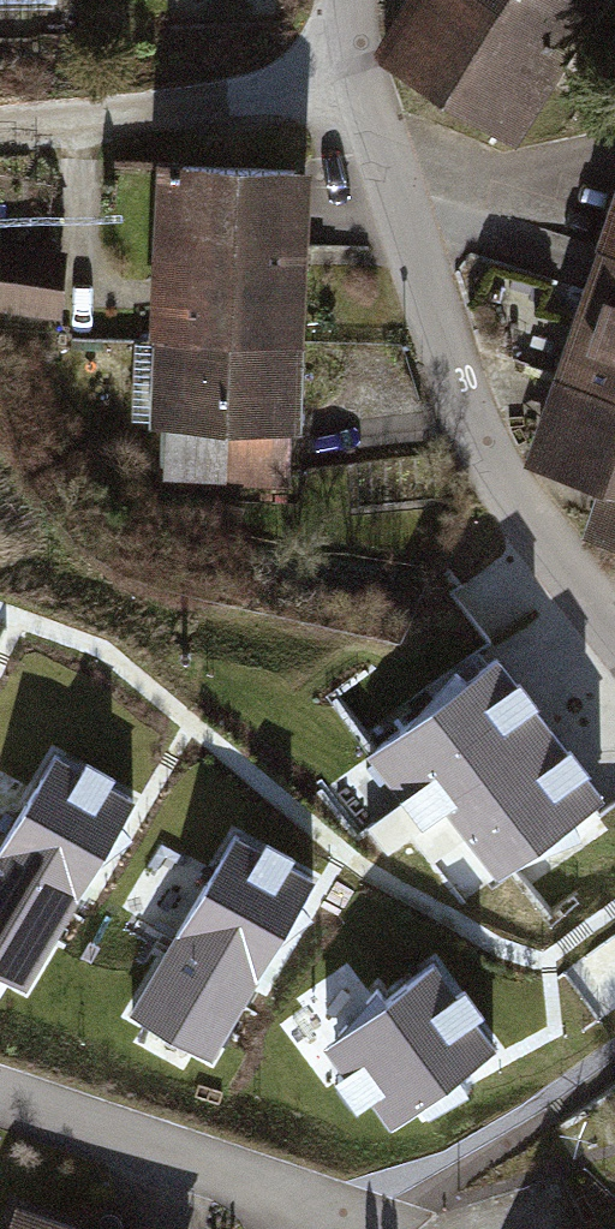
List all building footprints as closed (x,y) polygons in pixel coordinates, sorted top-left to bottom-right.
[(369,59),(528,157),(614,16),(614,0),(406,0),(369,59)] [(163,179),(151,315),(300,328),(312,192),(163,179)] [(68,308),(69,241),(0,239),(0,307),(68,308)] [(545,463),(614,487),(614,254),(545,463)] [(151,315),(139,452),(288,465),(300,328),(151,315)] [(605,543),(614,546),(614,514),(605,543)] [(550,730),(497,661),(470,680),(457,668),(416,721),(369,757),(422,827),(447,808),(550,730)] [(602,797),(550,730),(447,808),(498,877),(527,854),(578,833),(573,818),(602,797)] [(48,764),(0,849),(0,978),(24,991),(93,869),(121,841),(114,831),(127,808),(100,793),(106,782),(79,767),(73,778),(48,764)] [(259,852),(234,838),(131,1021),(209,1065),(278,943),(307,916),(300,906),(313,883),(286,868),(292,856),(265,841),(259,852)] [(454,995),(434,969),(388,1002),(379,989),(343,1034),(327,1046),(346,1073),(337,1079),(358,1109),(372,1100),(391,1124),(420,1103),(427,1113),(467,1090),(462,1079),(459,1074),(495,1049),(472,1019),(484,1011),(464,987),(454,995)] [(37,1208),(30,1228),(106,1228),(37,1208)]
